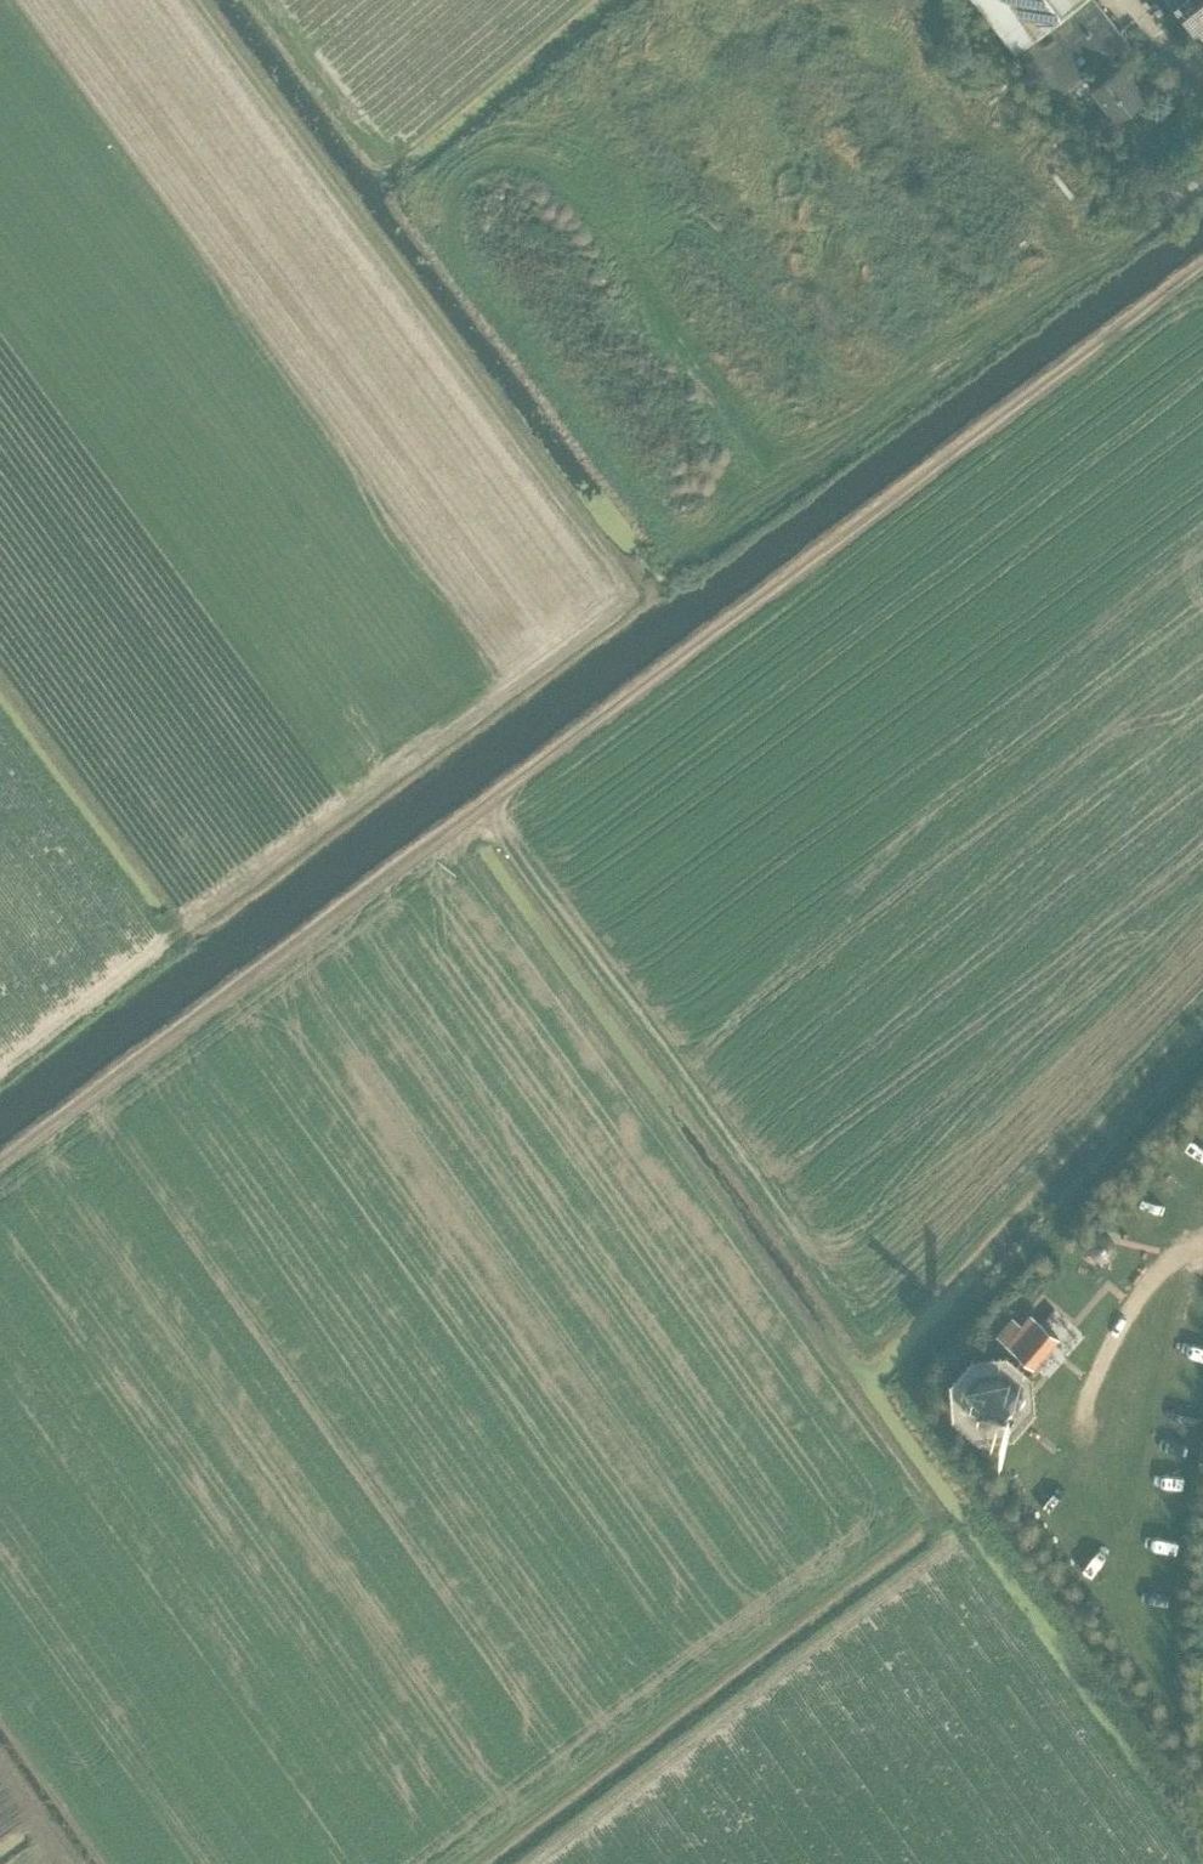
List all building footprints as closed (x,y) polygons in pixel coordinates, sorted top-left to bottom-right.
[(1093,86),(1119,118),(1146,96),(1111,55),(1129,39),(1098,0),(976,0),(1015,52),(1017,51),(1058,98),(1095,67),(1102,78),(1093,86)] [(1044,163),(1059,189),(1067,184),(1053,159),(1044,163)] [(1095,200),(1104,193),(1088,173),(1080,180),(1095,200)] [(1128,1176),(1089,1222),(1098,1230),(1102,1225),(1132,1251),(1168,1210),(1128,1176)] [(1006,1343),(1033,1367),(1059,1337),(1065,1330),(1062,1327),(1080,1305),(1083,1308),(1084,1308),(1056,1284),(1031,1313),(1006,1343)] [(1012,1383),(1002,1375),(1003,1372),(998,1371),(997,1373),(984,1374),(983,1372),(979,1374),(980,1377),(971,1387),(969,1386),(968,1390),(970,1391),(971,1404),(969,1405),(971,1410),(973,1408),(983,1417),(982,1419),(987,1421),(988,1418),(1001,1417),(1002,1420),(1006,1417),(1005,1415),(1014,1405),(1016,1406),(1017,1402),(1015,1401),(1014,1388),(1016,1386),(1014,1382),(1012,1383)]
